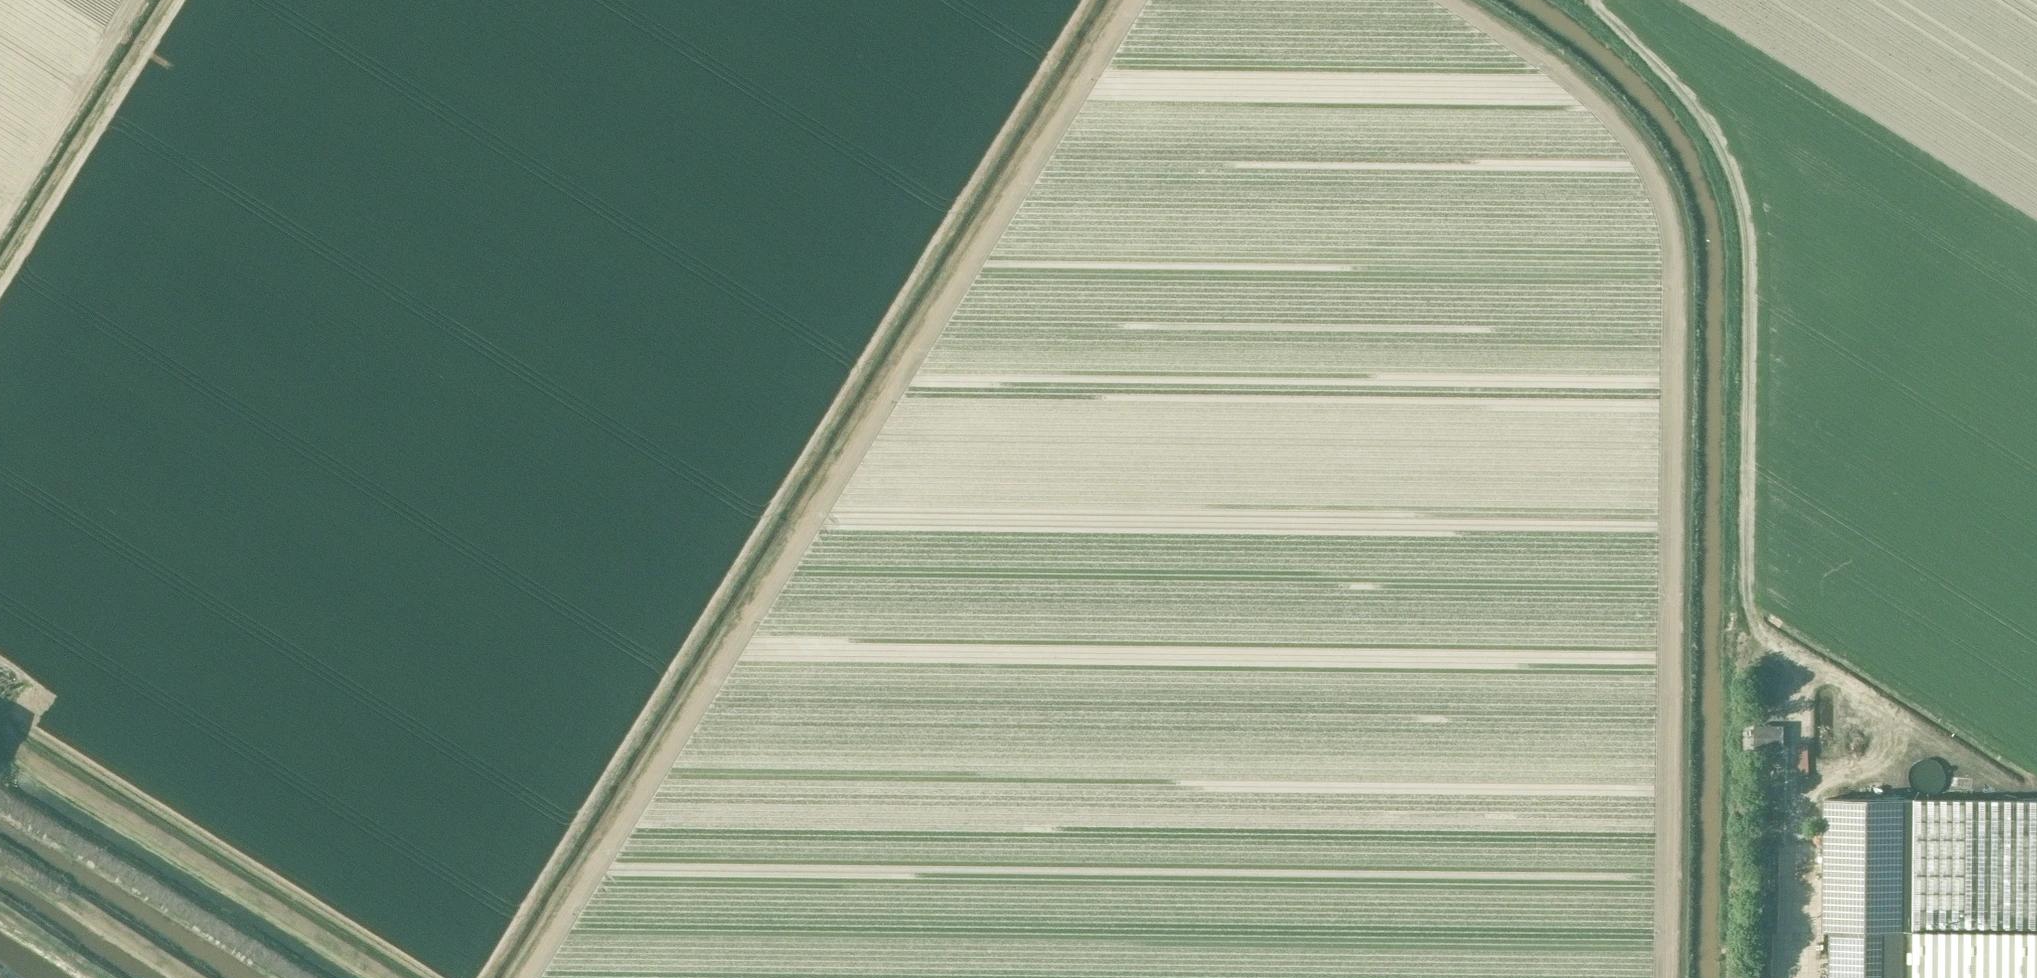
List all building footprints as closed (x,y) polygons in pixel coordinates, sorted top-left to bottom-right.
[(1874,790),(1882,792),(1887,771),(1880,769),(1874,790)] [(1900,977),(1912,977),(2036,977),(2036,799),(1822,796),(1820,931),(1829,931),(1828,977),(1900,977)] [(1824,943),(1814,943),(1814,957),(1824,957),(1824,943)]
